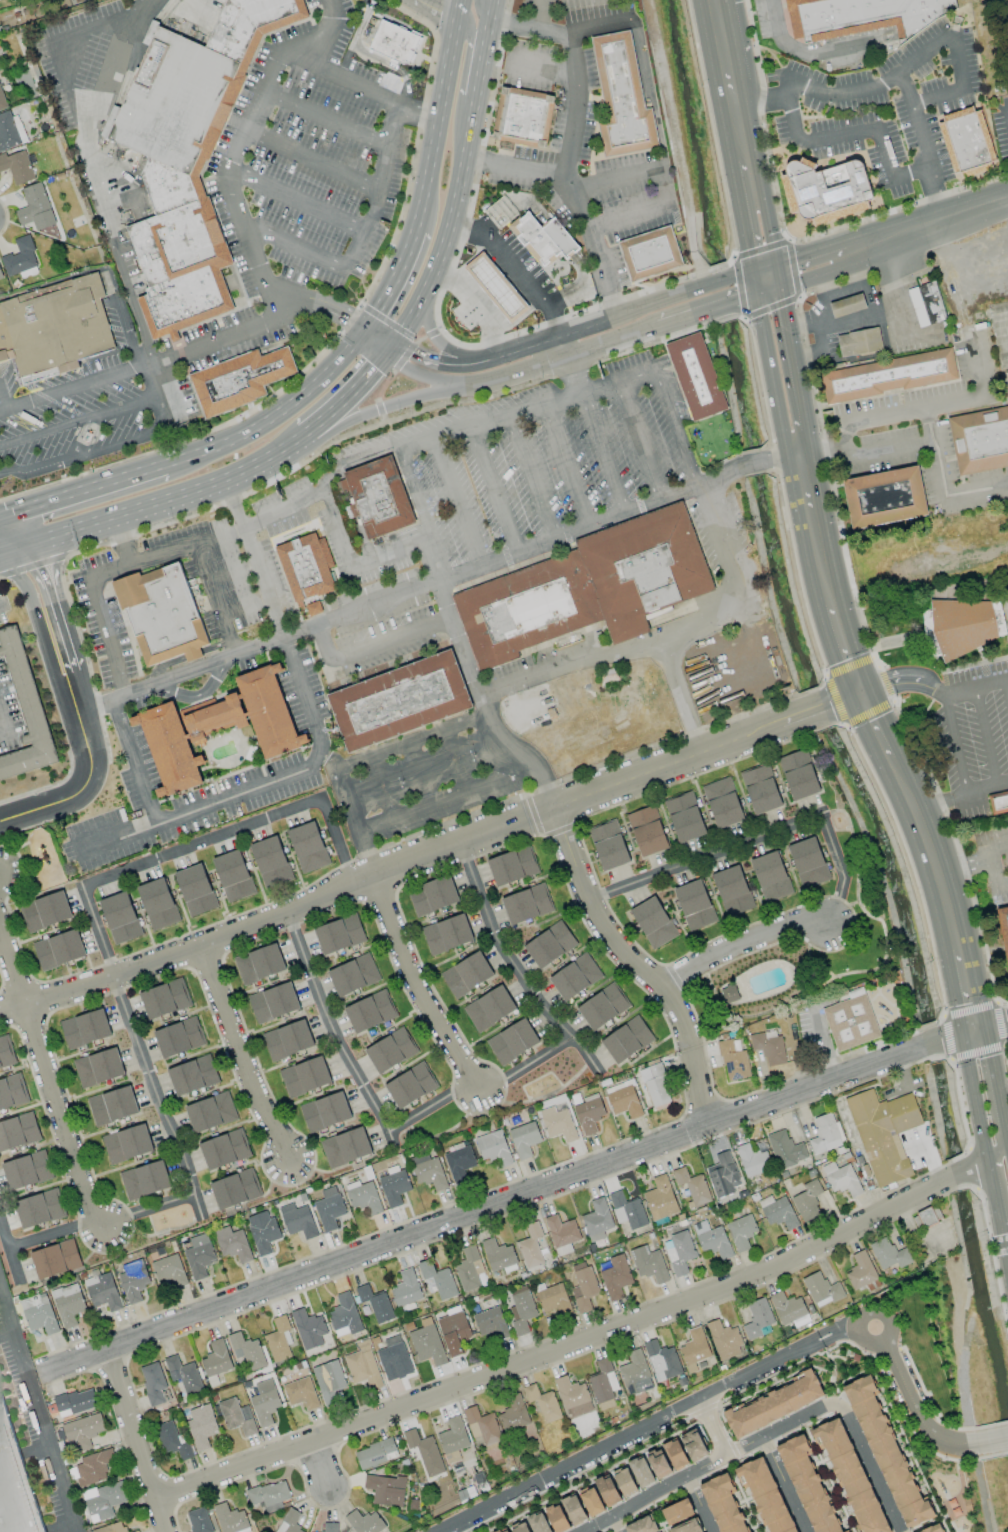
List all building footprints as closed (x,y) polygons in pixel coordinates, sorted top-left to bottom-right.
[(303,0),(226,0),(205,46),(157,26),(105,138),(148,157),(141,174),(157,215),(127,226),(151,293),(138,298),(152,339),(235,308),(221,268),(234,264),(200,177),(265,34),(310,18),(303,0)] [(796,43),(789,0),(959,0),(960,5),(899,46),(896,25),(796,43)] [(385,23),(421,39),(409,71),(373,54),(385,23)] [(628,30),(644,110),(650,109),(658,149),(604,160),(596,120),(606,118),(589,37),(628,30)] [(506,90),(555,100),(545,152),(496,142),(506,90)] [(27,142),(20,122),(13,124),(9,111),(0,113),(0,151),(27,142)] [(946,122),(977,112),(993,161),(962,171),(946,122)] [(34,179),(25,150),(5,156),(4,153),(0,155),(0,172),(9,169),(14,185),(34,179)] [(806,220),(793,179),(790,169),(793,162),(800,160),(821,170),(866,157),(878,198),(806,220)] [(55,225),(41,182),(21,188),(27,207),(15,211),(19,226),(33,222),(35,231),(55,225)] [(484,212),(503,196),(520,215),(501,232),(484,212)] [(514,226),(547,265),(562,252),(568,259),(572,256),(580,248),(555,218),(547,225),(543,228),(530,212),(514,226)] [(616,242),(667,226),(679,268),(629,284),(616,242)] [(7,277),(38,266),(28,234),(14,239),(18,252),(0,257),(7,277)] [(466,268),(483,252),(531,307),(514,323),(466,268)] [(55,282),(0,301),(0,361),(15,357),(24,384),(81,368),(79,360),(116,348),(92,273),(55,282)] [(908,290),(936,280),(948,318),(920,327),(908,290)] [(831,303),(863,292),(868,307),(836,318),(831,303)] [(842,357),(838,335),(880,327),(884,349),(842,357)] [(663,345),(698,332),(727,409),(693,422),(663,345)] [(188,377),(258,350),(261,357),(288,346),(298,373),(264,386),(268,397),(204,421),(188,377)] [(828,405),(821,372),(952,347),(959,379),(828,405)] [(1007,466),(1007,407),(947,419),(958,476),(1007,466)] [(86,432),(82,441),(89,444),(93,436),(86,432)] [(366,543),(416,525),(392,456),(342,474),(366,543)] [(852,531),(928,515),(918,465),(842,480),(852,531)] [(450,595),(564,553),(562,546),(681,503),(712,587),(641,613),(648,632),(612,645),(603,620),(517,652),(519,657),(478,672),(450,595)] [(274,547),(314,532),(316,539),(323,536),(333,566),(327,568),(335,588),(316,595),(322,611),(309,616),(306,608),(297,611),(274,547)] [(112,582),(139,572),(140,575),(179,560),(211,644),(200,648),(203,656),(186,662),(183,652),(147,666),(125,607),(122,609),(112,582)] [(933,632),(940,651),(940,655),(942,661),(997,641),(997,621),(991,607),(991,600),(930,601),(930,609),(933,616),(933,632)] [(59,762),(0,780),(0,756),(32,746),(31,742),(23,745),(21,737),(29,734),(3,654),(0,655),(0,630),(15,625),(59,762)] [(473,707),(451,647),(326,695),(348,755),(473,707)] [(236,675),(272,664),(300,748),(265,760),(236,675)] [(185,716),(225,702),(223,698),(234,694),(244,724),(194,741),(185,716)] [(137,711),(170,699),(201,785),(169,797),(137,711)] [(792,801),(820,792),(806,749),(778,758),(792,801)] [(782,806),(768,763),(740,772),(754,815),(782,806)] [(716,829),(744,820),(730,777),(702,786),(716,829)] [(664,800),(678,843),(706,834),(692,791),(664,800)] [(991,814),(1007,811),(1007,791),(987,795),(991,814)] [(628,813),(639,857),(667,850),(656,806),(628,813)] [(588,829),(602,871),(630,862),(616,819),(588,829)] [(329,865),(315,821),(287,830),(301,874),(329,865)] [(250,844),(264,889),(292,880),(277,835),(250,844)] [(787,846),(802,890),(830,880),(815,836),(787,846)] [(494,886),(538,875),(530,847),(487,858),(494,886)] [(256,892),(238,849),(211,860),(228,903),(256,892)] [(750,860),(764,903),(793,894),(778,850),(750,860)] [(218,907),(202,863),(174,873),(190,917),(218,907)] [(711,874),(726,919),(754,909),(740,865),(711,874)] [(137,886),(151,931),(180,922),(165,877),(137,886)] [(414,916),(459,903),(451,877),(407,890),(414,916)] [(674,888),(688,931),(716,922),(701,879),(674,888)] [(509,925),(552,913),(544,884),(501,896),(509,925)] [(20,903),(28,932),(72,919),(64,891),(20,903)] [(142,936),(127,891),(99,900),(114,945),(142,936)] [(677,936),(656,896),(630,910),(651,950),(677,936)] [(1007,976),(1007,905),(997,907),(1007,976)] [(366,941),(357,914),(313,928),(322,956),(366,941)] [(430,956),(473,942),(464,914),(421,928),(430,956)] [(523,945),(539,969),(577,945),(561,920),(523,945)] [(86,957),(77,929),(32,942),(40,970),(86,957)] [(242,985),(286,970),(276,943),(233,958),(242,985)] [(453,999),(494,977),(480,951),(439,972),(453,999)] [(548,978),(565,1002),(603,977),(586,952),(548,978)] [(380,981),(370,954),(327,969),(337,996),(380,981)] [(139,992),(148,1020),(192,1006),(182,978),(139,992)] [(723,1007),(739,1000),(732,981),(715,988),(723,1007)] [(300,1010),(291,982),(247,996),(256,1024),(300,1010)] [(630,1006),(612,982),(576,1008),(594,1032),(630,1006)] [(516,1010),(502,985),(462,1008),(477,1033),(516,1010)] [(821,1009),(837,1052),(880,1036),(861,986),(846,992),(848,999),(821,1009)] [(354,1033),(395,1018),(385,991),(344,1006),(354,1033)] [(68,1049),(111,1036),(103,1008),(59,1021),(68,1049)] [(600,1041),(617,1065),(654,1039),(638,1015),(600,1041)] [(205,1045),(197,1017),(153,1030),(162,1058),(205,1045)] [(540,1042),(524,1017),(485,1041),(501,1066),(540,1042)] [(314,1046),(304,1019),(261,1035),(271,1062),(314,1046)] [(364,1049),(378,1074),(417,1053),(404,1027),(364,1049)] [(781,1035),(764,1038),(763,1032),(748,1035),(751,1051),(763,1049),(766,1067),(786,1063),(781,1035)] [(7,1036),(0,1038),(0,1068),(15,1063),(7,1036)] [(750,1077),(745,1049),(740,1050),(738,1038),(718,1042),(726,1082),(750,1077)] [(81,1089),(125,1075),(116,1047),(72,1061),(81,1089)] [(167,1068),(175,1096),(219,1083),(210,1055),(167,1068)] [(332,1083),(321,1055),(278,1071),(289,1099),(332,1083)] [(398,1109),(437,1088),(423,1062),(384,1084),(398,1109)] [(671,1101),(659,1063),(639,1069),(651,1108),(671,1101)] [(28,1102),(20,1073),(0,1079),(0,1110),(28,1102)] [(630,1119),(641,1116),(631,1080),(604,1088),(612,1115),(627,1111),(630,1119)] [(93,1125),(138,1115),(132,1087),(86,1097),(93,1125)] [(922,1125),(912,1092),(877,1103),(872,1089),(846,1097),(875,1188),(912,1176),(897,1132),(922,1125)] [(237,1119),(228,1091),(184,1106),(194,1134),(237,1119)] [(351,1120),(343,1091),(299,1105),(308,1133),(351,1120)] [(584,1137),(597,1132),(593,1120),(605,1116),(598,1093),(580,1099),(578,1093),(570,1096),(584,1137)] [(567,1108),(555,1112),(553,1106),(538,1111),(548,1138),(561,1134),(565,1144),(578,1139),(567,1108)] [(813,1154),(844,1144),(833,1111),(812,1118),(818,1137),(808,1140),(813,1154)] [(32,1112),(0,1122),(0,1152),(41,1140),(32,1112)] [(509,1128),(517,1161),(532,1157),(529,1145),(540,1142),(535,1122),(509,1128)] [(100,1136),(109,1165),(153,1152),(145,1123),(100,1136)] [(319,1141),(328,1169),(372,1154),(363,1126),(319,1141)] [(199,1142),(208,1171),(251,1157),(242,1128),(199,1142)] [(808,1159),(802,1142),(791,1146),(785,1129),(766,1135),(779,1169),(808,1159)] [(480,1161),(497,1158),(499,1167),(511,1165),(503,1130),(475,1136),(480,1161)] [(745,1177),(771,1169),(765,1150),(752,1154),(748,1143),(736,1146),(745,1177)] [(463,1170),(476,1165),(469,1145),(443,1154),(454,1184),(467,1180),(463,1170)] [(718,1163),(705,1168),(716,1199),(734,1192),(732,1187),(741,1184),(728,1149),(715,1155),(718,1163)] [(1,1163),(10,1192),(53,1179),(44,1150),(1,1163)] [(447,1188),(437,1157),(429,1159),(427,1153),(408,1159),(417,1185),(431,1181),(434,1192),(447,1188)] [(171,1188),(163,1160),(119,1173),(127,1201),(171,1188)] [(836,1169),(833,1161),(821,1166),(832,1194),(846,1188),(850,1197),(862,1193),(850,1163),(836,1169)] [(693,1207),(711,1201),(702,1174),(688,1178),(685,1166),(672,1171),(677,1186),(686,1183),(693,1207)] [(218,1210),(262,1197),(254,1169),(210,1181),(218,1210)] [(652,1177),(655,1189),(643,1192),(651,1220),(677,1213),(667,1173),(652,1177)] [(821,1215),(813,1196),(822,1192),(816,1178),(802,1184),(805,1191),(792,1196),(802,1223),(821,1215)] [(382,1212),(372,1180),(360,1184),(359,1181),(344,1185),(352,1209),(366,1204),(370,1216),(382,1212)] [(313,1202),(322,1233),(337,1229),(333,1218),(345,1214),(337,1185),(320,1190),(323,1199),(313,1202)] [(22,1229),(64,1217),(56,1189),(13,1201),(22,1229)] [(647,1225),(639,1197),(625,1201),(622,1190),(608,1194),(617,1223),(627,1221),(630,1230),(647,1225)] [(589,1243),(605,1238),(603,1230),(613,1227),(603,1196),(590,1200),(593,1213),(581,1217),(589,1243)] [(787,1231),(799,1225),(785,1196),(773,1201),(770,1196),(758,1202),(769,1226),(782,1220),(787,1231)] [(287,1235),(301,1231),(304,1240),(317,1236),(307,1205),(295,1209),(293,1203),(278,1207),(287,1235)] [(916,1212),(921,1227),(941,1220),(937,1205),(916,1212)] [(281,1238),(274,1217),(269,1218),(266,1210),(245,1218),(259,1257),(272,1252),(268,1242),(281,1238)] [(580,1239),(574,1219),(560,1223),(557,1213),(544,1217),(557,1257),(573,1252),(570,1243),(580,1239)] [(725,1223),(737,1254),(750,1249),(746,1238),(758,1233),(751,1214),(725,1223)] [(732,1257),(722,1225),(709,1230),(706,1220),(692,1224),(702,1254),(716,1249),(720,1261),(732,1257)] [(525,1269),(543,1263),(536,1238),(543,1236),(538,1221),(525,1225),(529,1238),(517,1242),(525,1269)] [(243,1229),(231,1232),(229,1226),(213,1230),(220,1258),(236,1253),(239,1264),(251,1261),(243,1229)] [(696,1257),(688,1231),(662,1239),(675,1278),(688,1273),(684,1261),(696,1257)] [(216,1262),(206,1233),(188,1238),(191,1247),(183,1250),(193,1281),(207,1277),(203,1266),(216,1262)] [(868,1244),(880,1270),(897,1263),(898,1268),(912,1262),(906,1247),(894,1252),(888,1236),(868,1244)] [(491,1272),(503,1268),(505,1272),(518,1268),(510,1243),(496,1247),(493,1237),(481,1241),(491,1272)] [(30,1252),(38,1280),(82,1267),(73,1239),(30,1252)] [(463,1293),(481,1286),(476,1274),(484,1272),(474,1244),(461,1249),(465,1260),(453,1264),(463,1293)] [(659,1249),(649,1253),(646,1245),(630,1250),(639,1278),(653,1274),(655,1284),(668,1281),(659,1249)] [(851,1255),(856,1266),(844,1272),(853,1290),(878,1278),(863,1249),(851,1255)] [(150,1262),(157,1282),(171,1278),(174,1288),(187,1284),(177,1253),(150,1262)] [(609,1302),(623,1298),(620,1288),(632,1284),(623,1253),(608,1257),(611,1268),(600,1271),(609,1302)] [(117,1267),(129,1305),(142,1301),(138,1289),(150,1285),(142,1259),(117,1267)] [(439,1301),(457,1295),(448,1267),(434,1272),(430,1259),(417,1263),(426,1288),(434,1285),(439,1301)] [(589,1261),(571,1266),(577,1286),(571,1288),(578,1314),(591,1310),(588,1297),(598,1294),(589,1261)] [(389,1288),(397,1308),(423,1298),(411,1267),(399,1272),(403,1283),(389,1288)] [(802,1279),(815,1308),(844,1295),(838,1281),(827,1286),(820,1270),(802,1279)] [(91,1307),(107,1303),(109,1312),(121,1309),(111,1272),(84,1279),(91,1307)] [(50,1291),(63,1330),(76,1325),(73,1315),(86,1311),(77,1283),(50,1291)] [(377,1325),(395,1318),(384,1290),(371,1295),(367,1283),(354,1288),(360,1303),(368,1300),(377,1325)] [(536,1290),(542,1312),(557,1308),(559,1317),(571,1314),(563,1284),(536,1290)] [(537,1316),(527,1285),(509,1291),(514,1307),(507,1309),(516,1337),(529,1333),(525,1320),(537,1316)] [(786,1301),(781,1290),(769,1295),(782,1326),(793,1321),(795,1327),(810,1321),(799,1295),(786,1301)] [(336,1338),(362,1330),(349,1291),(335,1295),(339,1307),(326,1311),(336,1338)] [(21,1310),(29,1331),(42,1326),(46,1336),(59,1331),(44,1292),(28,1297),(32,1307),(21,1310)] [(746,1303),(753,1322),(742,1326),(747,1340),(770,1332),(767,1325),(773,1323),(764,1297),(746,1303)] [(449,1358),(463,1354),(459,1341),(471,1337),(461,1305),(446,1310),(448,1316),(437,1319),(449,1358)] [(323,1344),(321,1336),(327,1334),(321,1314),(306,1318),(303,1307),(290,1311),(302,1351),(323,1344)] [(478,1336),(495,1332),(496,1339),(507,1336),(501,1307),(473,1313),(478,1336)] [(264,1335),(273,1363),(291,1357),(287,1345),(291,1343),(287,1330),(290,1330),(285,1314),(272,1319),(276,1331),(264,1335)] [(706,1323),(718,1361),(744,1353),(735,1325),(722,1330),(719,1319),(706,1323)] [(434,1367),(447,1363),(433,1323),(407,1332),(417,1362),(430,1357),(434,1367)] [(710,1357),(701,1326),(687,1330),(691,1342),(678,1346),(687,1374),(697,1371),(694,1362),(710,1357)] [(376,1351),(386,1381),(400,1376),(396,1365),(408,1361),(398,1330),(382,1335),(386,1348),(376,1351)] [(258,1338),(243,1342),(240,1331),(228,1334),(234,1359),(243,1357),(247,1371),(265,1367),(258,1338)] [(233,1369),(222,1337),(208,1342),(212,1353),(199,1358),(210,1388),(218,1384),(215,1375),(233,1369)] [(343,1356),(352,1384),(366,1379),(369,1390),(382,1386),(367,1338),(356,1342),(359,1351),(343,1356)] [(682,1373),(672,1345),(659,1350),(655,1338),(643,1343),(656,1382),(682,1373)] [(618,1367),(627,1396),(653,1388),(640,1348),(626,1352),(630,1363),(618,1367)] [(194,1361),(180,1366),(176,1354),(163,1358),(171,1382),(180,1379),(184,1394),(202,1388),(194,1361)] [(597,1404),(614,1398),(611,1391),(619,1388),(607,1357),(595,1361),(599,1373),(587,1377),(597,1404)] [(325,1407),(338,1403),(334,1391),(346,1387),(337,1359),(312,1368),(325,1407)] [(137,1369),(152,1407),(171,1400),(157,1361),(137,1369)] [(825,1399),(812,1368),(790,1377),(793,1383),(724,1413),(734,1438),(825,1399)] [(843,1386),(905,1529),(930,1518),(875,1393),(878,1392),(870,1374),(843,1386)] [(554,1379),(566,1419),(593,1411),(584,1381),(570,1386),(567,1375),(554,1379)] [(319,1407),(309,1376),(282,1385),(289,1406),(302,1401),(305,1411),(319,1407)] [(281,1407),(271,1378),(254,1384),(258,1394),(249,1397),(260,1428),(273,1424),(268,1412),(281,1407)] [(552,1390),(539,1395),(535,1383),(522,1388),(528,1403),(536,1400),(544,1424),(562,1418),(552,1390)] [(97,1406),(91,1387),(53,1399),(59,1418),(97,1406)] [(504,1433),(530,1424),(519,1393),(506,1398),(510,1409),(497,1413),(504,1433)] [(217,1403),(226,1430),(239,1426),(242,1438),(257,1433),(247,1405),(238,1408),(235,1397),(217,1403)] [(0,1399),(0,1531),(39,1531),(0,1399)] [(206,1437),(218,1433),(209,1403),(183,1412),(196,1452),(209,1448),(206,1437)] [(484,1446),(502,1440),(493,1412),(479,1417),(475,1405),(462,1410),(472,1438),(480,1436),(484,1446)] [(105,1432),(100,1413),(62,1423),(70,1453),(91,1448),(88,1436),(105,1432)] [(446,1418),(449,1429),(437,1433),(446,1464),(460,1460),(457,1449),(469,1446),(460,1415),(446,1418)] [(840,1417),(810,1429),(819,1451),(825,1448),(860,1531),(889,1531),(840,1417)] [(163,1453),(176,1449),(181,1461),(193,1457),(185,1433),(177,1435),(171,1419),(154,1425),(163,1453)] [(433,1435),(418,1439),(415,1428),(402,1432),(407,1450),(417,1447),(426,1478),(444,1472),(433,1435)] [(708,1454),(697,1429),(680,1436),(691,1461),(708,1454)] [(813,1531),(843,1531),(809,1451),(810,1450),(803,1434),(777,1445),(813,1531)] [(354,1452),(361,1470),(398,1456),(391,1437),(354,1452)] [(665,1442),(675,1470),(688,1465),(678,1438),(665,1442)] [(108,1478),(104,1464),(115,1461),(111,1447),(80,1456),(83,1464),(70,1468),(76,1488),(108,1478)] [(647,1454),(658,1480),(672,1473),(661,1448),(647,1454)] [(628,1463),(640,1488),(655,1481),(643,1456),(628,1463)] [(764,1456),(737,1467),(763,1527),(765,1526),(768,1531),(797,1531),(764,1456)] [(623,1498),(637,1492),(628,1466),(613,1472),(623,1498)] [(402,1507),(406,1479),(365,1473),(363,1488),(373,1490),(371,1503),(402,1507)] [(721,1531),(749,1531),(732,1490),(734,1489),(727,1473),(702,1483),(721,1531)] [(595,1482),(607,1507),(622,1501),(609,1475),(595,1482)] [(245,1491),(250,1509),(261,1505),(264,1513),(282,1507),(281,1501),(290,1498),(284,1479),(245,1491)] [(113,1517),(110,1506),(128,1501),(123,1481),(81,1492),(89,1523),(113,1517)] [(590,1518),(605,1511),(593,1484),(578,1491),(590,1518)] [(572,1526),(587,1519),(576,1492),(561,1499),(572,1526)] [(695,1514),(688,1497),(661,1509),(668,1526),(695,1514)] [(249,1529),(243,1508),(229,1513),(225,1502),(213,1506),(221,1531),(239,1531),(249,1529)] [(558,1502),(544,1509),(556,1531),(561,1531),(571,1527),(558,1502)] [(204,1506),(185,1512),(191,1531),(213,1531),(204,1506)] [(304,1530),(295,1526),(300,1513),(288,1507),(277,1531),(302,1531),(304,1530)] [(356,1510),(345,1516),(355,1531),(380,1531),(386,1529),(375,1510),(361,1518),(356,1510)] [(542,1511),(528,1517),(534,1531),(551,1531),(542,1511)] [(650,1514),(625,1526),(627,1531),(657,1531),(658,1531),(650,1514)] [(670,1531),(702,1531),(695,1518),(669,1530),(670,1531)] [(122,1521),(92,1530),(93,1531),(125,1531),(122,1521)] [(514,1531),(530,1531),(526,1521),(512,1526),(514,1531)] [(324,1522),(324,1531),(338,1531),(338,1523),(324,1522)] [(939,1523),(916,1531),(943,1531),(939,1523)]
